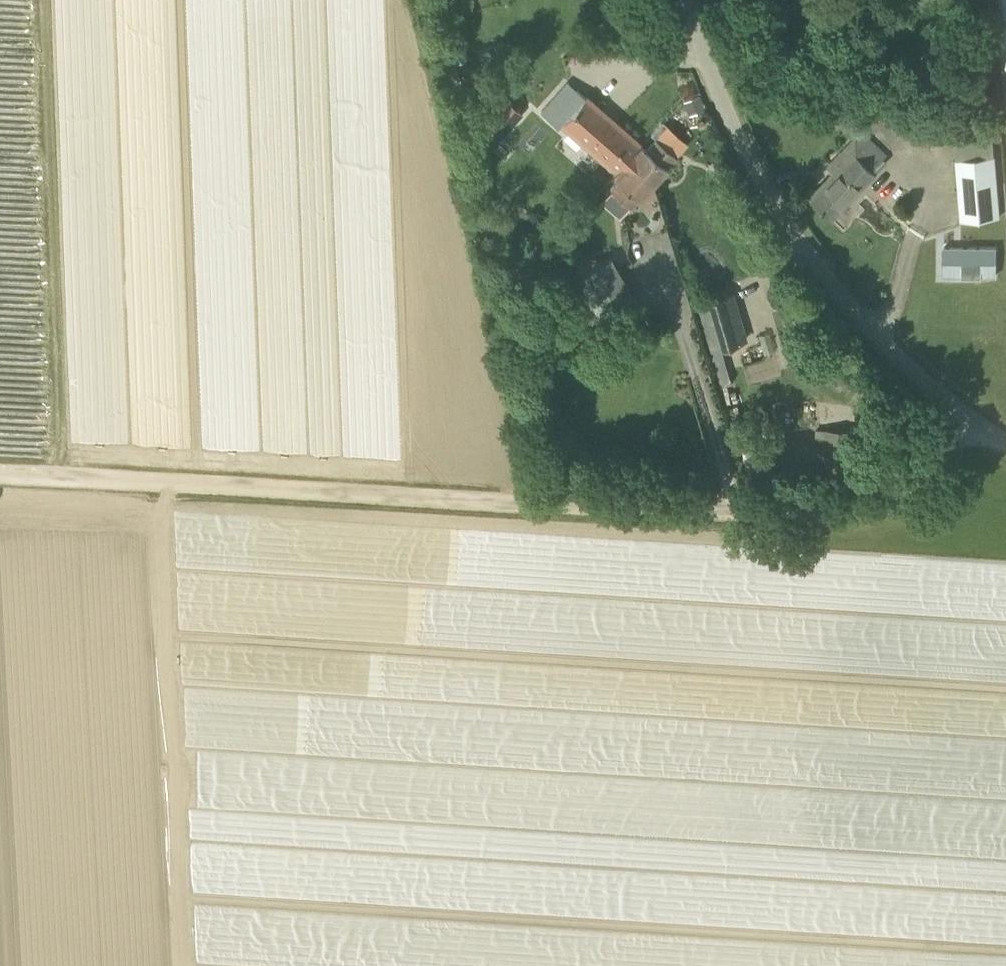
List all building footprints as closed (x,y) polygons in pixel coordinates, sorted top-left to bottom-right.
[(640,143),(586,96),(568,81),(541,114),(558,128),(560,125),(617,172),(619,170),(628,158),(640,143)] [(485,152),(529,110),(511,92),(468,133),(485,152)] [(706,106),(700,93),(684,100),(690,113),(706,106)] [(664,120),(652,134),(656,138),(669,124),(664,120)] [(831,217),(885,158),(858,132),(827,166),(834,172),(810,196),(831,217)] [(677,156),(656,138),(647,149),(640,143),(628,158),(654,181),(677,156)] [(963,219),(1000,216),(995,155),(957,157),(963,219)] [(640,197),(654,181),(628,158),(619,170),(617,172),(621,175),(610,188),(631,206),(639,197),(640,197)] [(1000,244),(949,239),(946,267),(998,272),(1000,244)] [(602,316),(603,317),(634,299),(610,256),(578,274),(602,316)] [(696,304),(709,350),(745,339),(732,293),(696,304)] [(849,456),(850,430),(838,430),(837,475),(850,475),(849,456)]
